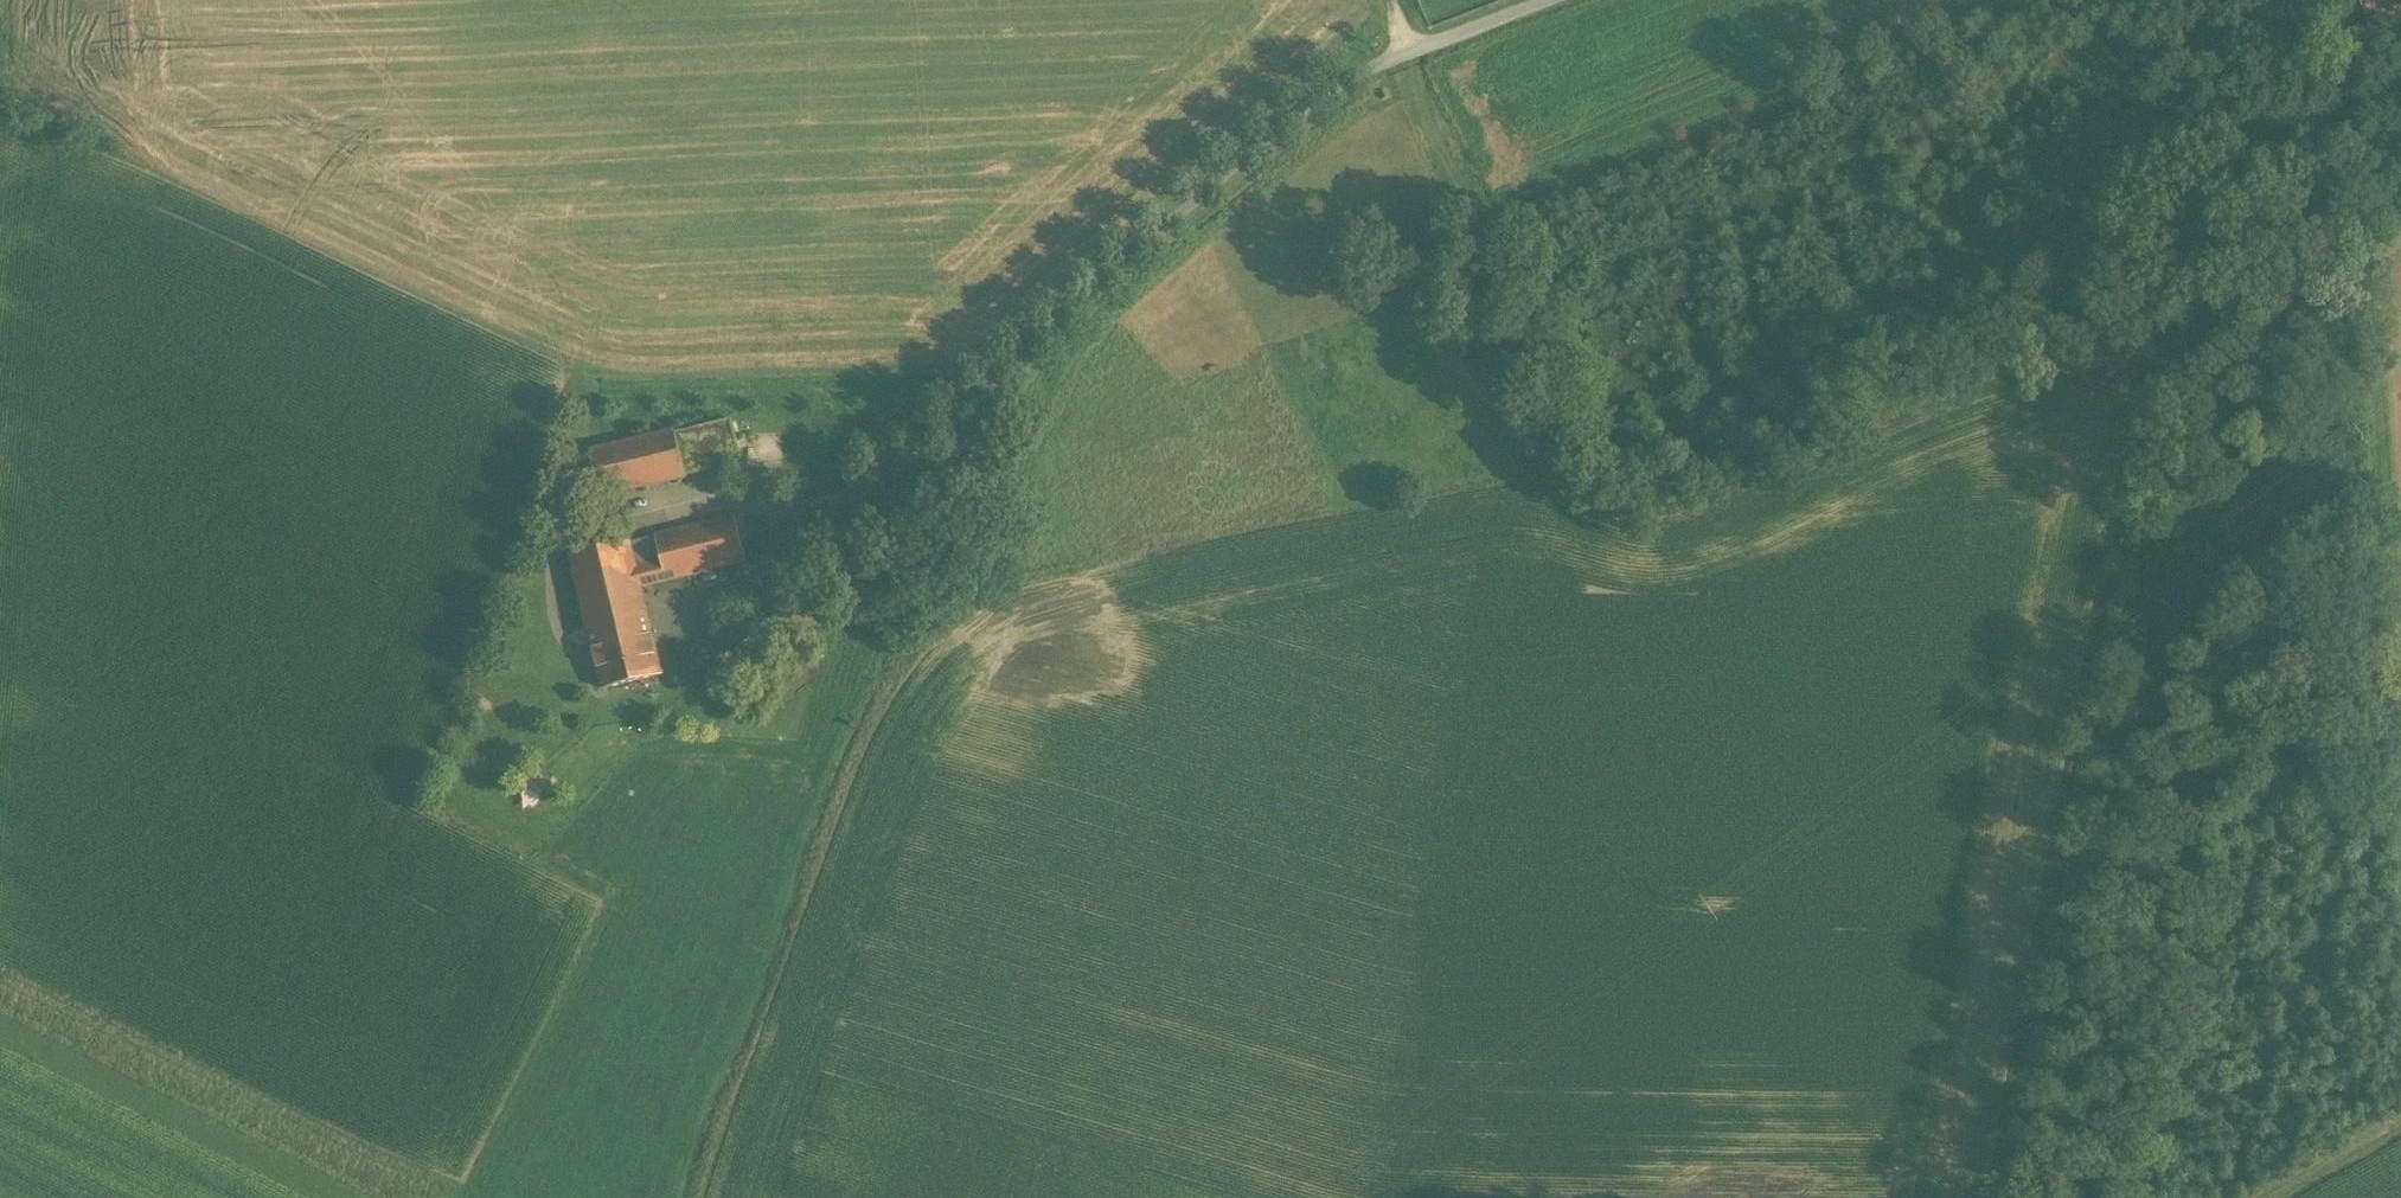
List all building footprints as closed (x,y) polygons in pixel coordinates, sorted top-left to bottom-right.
[(668,432),(585,453),(597,498),(679,477),(676,465),(727,452),(722,430),(671,443),(668,432)] [(732,520),(569,559),(579,600),(639,586),(742,561),(732,520)] [(579,600),(600,689),(661,674),(639,586),(579,600)] [(559,774),(543,760),(526,779),(542,793),(559,774)]
